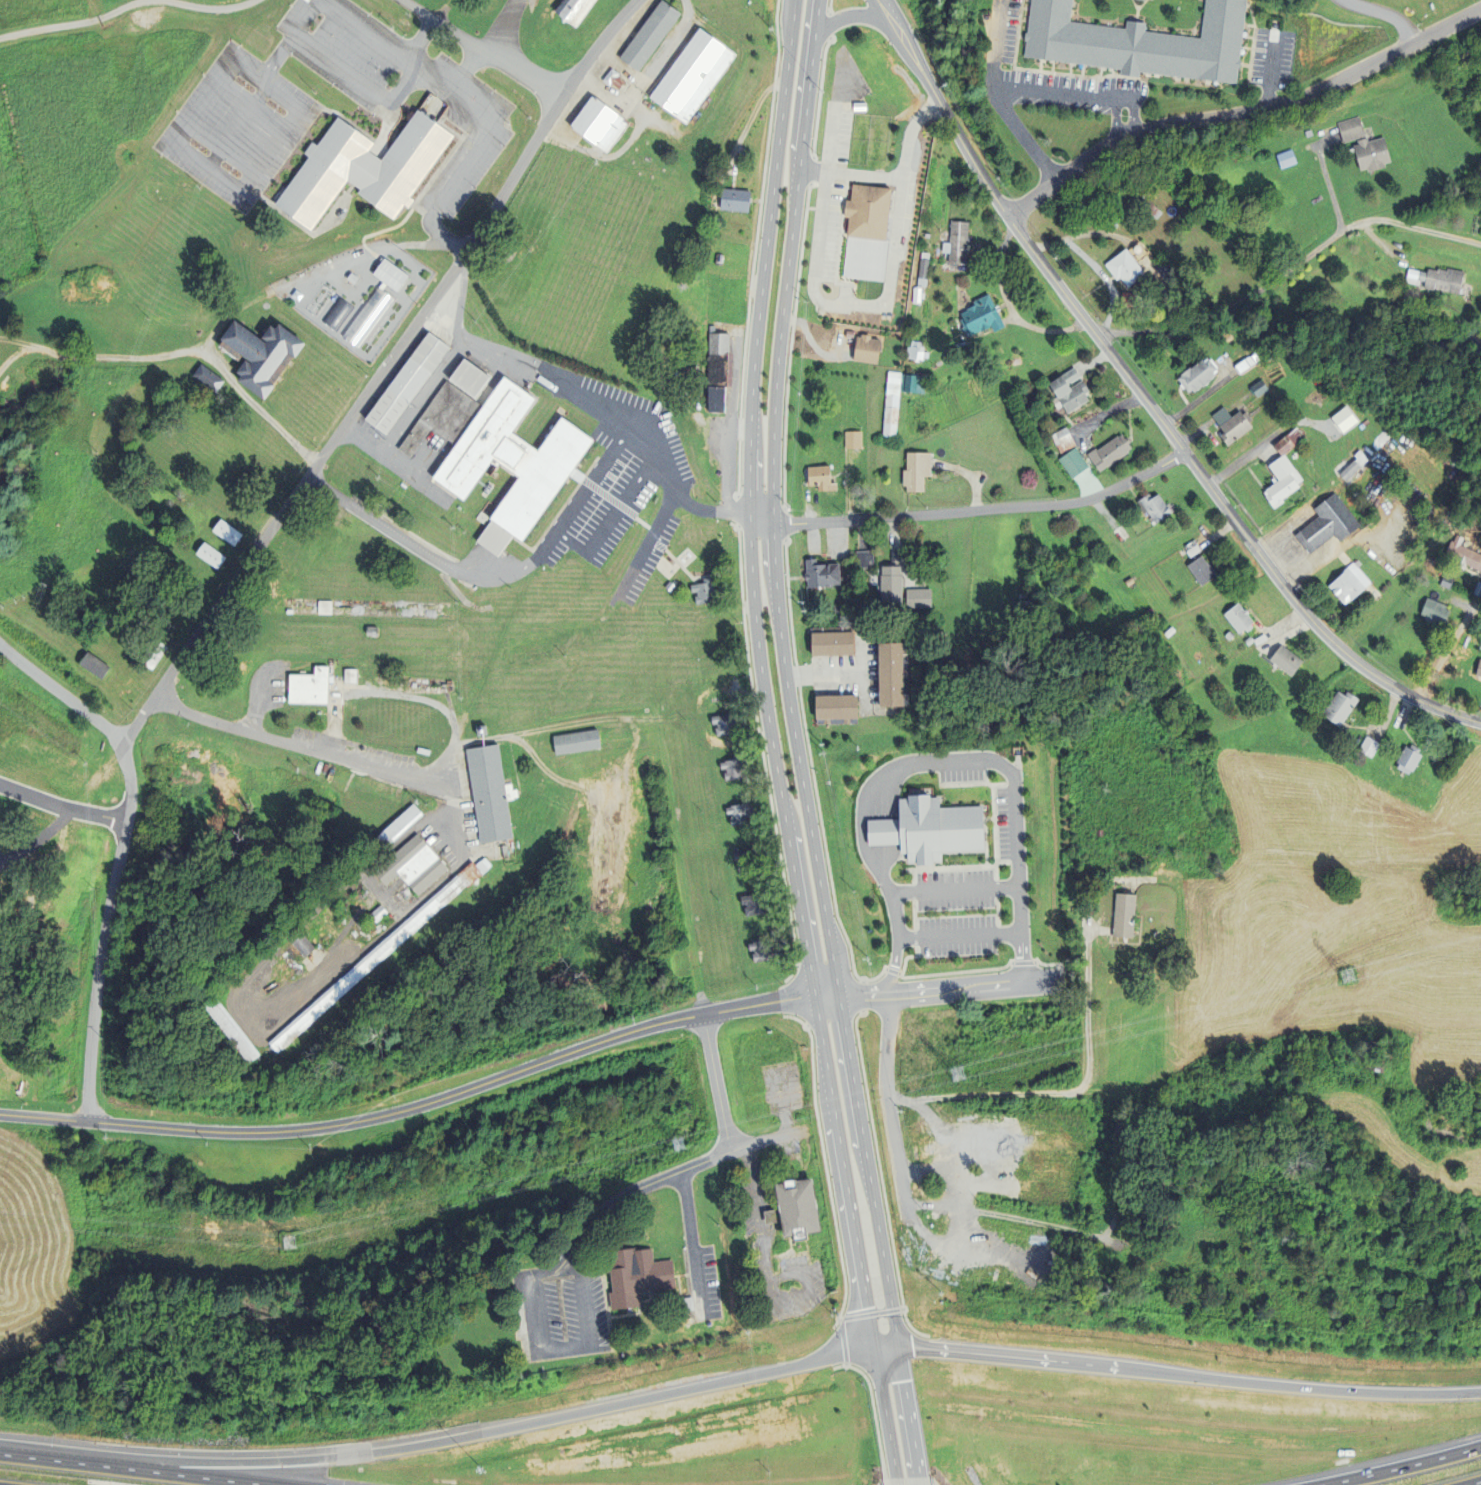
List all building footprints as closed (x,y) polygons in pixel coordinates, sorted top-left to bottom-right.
[(598,0),(565,0),(556,12),(578,28),(598,0)] [(683,12),(667,0),(663,0),(621,56),(640,70),(683,12)] [(1033,1),(1033,0),(1074,0),(1072,21),(1128,28),(1129,19),(1138,20),(1140,20),(1148,21),(1147,30),(1203,37),(1208,0),(1249,0),(1248,4),(1248,9),(1246,23),(1246,25),(1244,35),(1244,37),(1243,46),(1243,48),(1242,58),(1244,59),(1244,62),(1243,66),(1243,67),(1241,67),(1239,82),(1221,80),(1202,78),(1191,76),(1175,74),(1162,73),(1145,71),(1142,70),(1141,76),(1140,76),(1122,73),(1123,68),(1116,67),(1109,66),(1107,66),(1100,65),(1088,64),(1079,63),(1077,62),(1071,62),(1059,60),(1050,59),(1047,59),(1041,58),(1026,56),(1028,40),(1027,40),(1027,39),(1027,34),(1028,31),(1029,31),(1030,26),(1030,19),(1032,10),(1032,4),(1033,1)] [(689,122),(738,52),(702,27),(652,96),(689,122)] [(604,79),(613,67),(620,72),(618,75),(626,81),(620,89),(613,83),(611,85),(604,79)] [(572,124),(595,94),(631,121),(608,151),(572,124)] [(869,110),(855,110),(855,101),(864,101),(868,101),(869,110)] [(414,199),(410,196),(454,135),(436,122),(418,109),(388,151),(383,159),(370,149),(375,143),(338,117),(319,144),(314,140),(305,152),(310,155),(286,188),(276,203),(312,229),(348,178),(361,188),(360,190),(359,191),(395,217),(405,203),(409,206),(414,199)] [(1345,141),(1358,137),(1366,135),(1364,128),(1360,115),(1339,122),(1340,124),(1345,141)] [(1375,140),(1387,137),(1394,161),(1387,163),(1388,166),(1372,171),(1370,167),(1363,169),(1356,145),(1360,144),(1359,140),(1370,137),(1371,141),(1375,140)] [(886,280),(845,276),(850,233),(850,230),(852,216),(846,215),(848,200),(848,199),(853,199),(854,189),(855,185),(855,183),(896,187),(886,280)] [(724,188),(753,191),(751,212),(722,209),(724,188)] [(1135,196),(1140,190),(1164,212),(1159,218),(1135,196)] [(842,206),(842,227),(854,227),(854,206),(842,206)] [(338,215),(338,211),(342,209),(346,211),(345,216),(342,218),(338,215)] [(1106,223),(1112,217),(1120,224),(1114,231),(1106,223)] [(970,235),(969,263),(950,262),(951,252),(945,252),(945,241),(952,242),(952,231),(953,220),(971,221),(970,235)] [(1150,273),(1132,287),(1123,276),(1119,279),(1107,264),(1129,248),(1131,247),(1150,273)] [(920,285),(923,251),(932,252),(931,265),(934,266),(933,271),(930,270),(929,286),(920,285)] [(1159,269),(1163,265),(1167,262),(1178,274),(1171,282),(1159,269)] [(1164,267),(1161,263),(1155,268),(1158,272),(1164,267)] [(1408,282),(1411,268),(1430,272),(1431,268),(1440,270),(1440,268),(1450,270),(1450,267),(1467,271),(1462,294),(1438,289),(1437,290),(1427,288),(1428,281),(1422,280),(1421,285),(1408,282)] [(914,303),(915,287),(924,287),(924,292),(927,292),(927,298),(923,298),(923,303),(914,303)] [(1004,317),(1008,326),(997,332),(994,326),(983,331),(983,330),(971,336),(969,332),(967,333),(964,327),(966,326),(962,319),(965,318),(962,313),(969,309),(969,308),(977,304),(975,301),(991,293),(998,306),(999,309),(1004,317)] [(243,375),(240,379),(267,399),(277,384),(276,383),(296,355),(297,356),(308,341),(281,322),(278,326),(274,323),(264,336),(269,339),(268,341),(237,318),(223,338),(253,360),(253,361),(248,358),(239,371),(243,375)] [(710,412),(729,412),(729,386),(734,386),(734,353),(731,353),(731,332),(717,333),(717,325),(710,325),(710,333),(710,412)] [(451,346),(386,434),(366,419),(431,331),(451,346)] [(859,336),(863,337),(864,333),(874,335),(874,338),(884,339),(881,363),(856,360),(859,336)] [(908,357),(909,344),(914,345),(915,340),(920,341),(919,346),(926,347),(925,351),(920,350),(920,352),(924,353),(924,356),(919,355),(919,359),(908,357)] [(1236,366),(1251,356),(1256,362),(1241,373),(1236,366)] [(1214,380),(1213,379),(1219,375),(1218,373),(1221,370),(1220,368),(1221,367),(1216,360),(1214,358),(1212,359),(1211,357),(1208,360),(1206,357),(1184,374),(1184,375),(1180,378),(1183,383),(1185,386),(1191,392),(1195,389),(1197,391),(1205,385),(1206,386),(1214,380)] [(450,378),(465,358),(492,377),(477,398),(450,378)] [(193,375),(202,363),(225,380),(217,392),(193,375)] [(1082,375),(1092,390),(1089,393),(1093,399),(1071,413),(1052,383),(1063,376),(1078,367),(1082,375)] [(903,373),(890,372),(889,382),(903,384),(903,373)] [(902,391),(903,384),(903,373),(929,375),(927,393),(902,391)] [(522,476),(492,518),(494,519),(479,541),(501,556),(516,534),(525,541),(572,475),(582,483),(587,475),(577,468),(597,439),(565,416),(541,450),(515,432),(539,398),(507,376),(485,406),(448,380),(413,429),(407,425),(400,435),(406,439),(399,449),(412,458),(433,428),(458,445),(435,478),(466,500),(496,458),(522,476)] [(1251,387),(1265,378),(1271,388),(1258,397),(1251,387)] [(889,382),(888,394),(901,395),(902,391),(903,384),(889,382)] [(888,394),(887,406),(900,407),(901,395),(888,394)] [(852,404),(864,405),(863,412),(851,412),(852,404)] [(887,406),(885,438),(898,439),(900,407),(887,406)] [(1214,415),(1226,406),(1235,417),(1244,410),(1246,413),(1249,411),(1256,420),(1253,422),(1255,425),(1230,445),(1223,436),(1228,432),(1214,415)] [(1007,425),(1013,423),(1016,432),(1009,434),(1007,425)] [(1078,446),(1063,455),(1052,435),(1068,427),(1078,446)] [(1287,454),(1285,455),(1276,445),(1281,441),(1297,428),(1305,439),(1287,454)] [(846,448),(847,431),(864,431),(863,448),(860,448),(846,448)] [(1129,440),(1134,448),(1131,450),(1132,452),(1110,467),(1109,465),(1101,471),(1089,454),(1098,448),(1099,450),(1120,435),(1121,436),(1124,434),(1127,438),(1129,440)] [(1078,446),(1061,459),(1075,478),(1090,467),(1092,466),(1082,452),(1078,446)] [(1342,473),(1357,459),(1358,460),(1360,458),(1358,455),(1363,450),(1371,459),(1364,466),(1364,467),(1348,480),(1342,473)] [(933,470),(933,476),(927,476),(927,492),(908,492),(908,485),(905,485),(905,470),(909,470),(909,452),(933,452),(933,458),(933,470)] [(1271,466),(1287,455),(1305,479),(1300,483),(1302,486),(1285,498),(1287,501),(1278,508),(1267,493),(1270,490),(1269,489),(1281,480),(1271,466)] [(380,471),(406,489),(410,483),(384,465),(380,471)] [(810,467),(811,486),(820,485),(821,491),(831,490),(831,483),(834,483),(833,465),(810,467)] [(1139,502),(1152,492),(1156,497),(1162,493),(1175,511),(1158,523),(1154,517),(1150,520),(1140,507),(1142,505),(1139,502)] [(1317,509),(1337,493),(1363,525),(1342,541),(1337,534),(1313,553),(1298,535),(1322,515),(1317,509)] [(213,530),(222,519),(243,534),(235,546),(213,530)] [(197,554),(205,542),(227,557),(219,569),(197,554)] [(1460,544),(1454,558),(1480,569),(1480,553),(1460,544)] [(868,567),(871,567),(876,567),(875,562),(875,550),(872,550),(858,551),(855,551),(856,568),(868,567)] [(1195,562),(1190,565),(1205,585),(1220,574),(1212,564),(1211,565),(1204,555),(1195,562)] [(841,564),(842,585),(830,586),(830,587),(809,589),(808,581),(806,581),(806,574),(808,574),(807,560),(818,559),(818,565),(841,564)] [(1355,562),(1356,563),(1359,560),(1363,564),(1359,568),(1373,583),(1354,600),(1353,599),(1348,604),(1330,586),(1348,569),(1355,562)] [(884,585),(883,575),(885,575),(885,566),(905,566),(905,575),(906,575),(907,589),(926,589),(934,589),(934,608),(884,608),(884,585)] [(1442,585),(1445,575),(1456,578),(1452,588),(1442,585)] [(1125,580),(1131,576),(1136,583),(1130,587),(1125,580)] [(712,578),(714,578),(715,589),(718,589),(719,593),(716,594),(717,601),(698,604),(697,596),(699,596),(699,592),(693,593),(692,586),(694,586),(697,585),(697,584),(705,583),(704,579),(709,578),(712,578)] [(1424,614),(1430,598),(1451,605),(1449,610),(1453,611),(1449,623),(1444,621),(1442,625),(1428,620),(1430,616),(1424,614)] [(319,614),(319,601),(333,601),(332,614),(319,614)] [(1249,633),(1247,630),(1242,634),(1226,614),(1241,602),(1247,610),(1249,608),(1252,613),(1250,614),(1257,622),(1254,625),(1256,628),(1249,633)] [(1147,612),(1152,608),(1157,613),(1152,617),(1147,612)] [(367,627),(379,627),(379,636),(367,636),(367,627)] [(813,655),(813,629),(857,628),(857,632),(858,654),(813,655)] [(1226,635),(1232,631),(1235,636),(1230,640),(1226,635)] [(1254,642),(1250,645),(1247,641),(1252,636),(1256,640),(1254,642)] [(140,661),(155,638),(169,647),(153,670),(140,661)] [(903,707),(882,707),(882,644),(902,644),(910,644),(911,707),(903,707)] [(1280,665),(1273,660),(1284,645),(1305,661),(1294,676),(1280,665)] [(80,664),(88,652),(110,667),(102,679),(80,664)] [(1480,681),(1480,660),(1476,659),(1473,680),(1480,681)] [(306,675),(290,675),(290,688),(290,703),(329,704),(329,683),(334,683),(334,676),(329,676),(329,666),(316,666),(316,675),(306,675)] [(356,683),(344,682),(345,676),(345,669),(356,669),(356,683)] [(1344,726),(1344,727),(1325,714),(1341,691),(1348,695),(1350,691),(1362,700),(1347,722),(1344,726)] [(861,716),(861,724),(818,724),(818,697),(861,696),(861,716)] [(712,718),(716,718),(716,716),(734,713),(735,718),(739,718),(740,729),(737,729),(737,734),(718,737),(717,728),(719,728),(718,725),(713,725),(712,718)] [(479,736),(489,735),(488,725),(477,727),(479,736)] [(555,736),(600,729),(603,748),(557,754),(555,736)] [(1382,744),(1373,758),(1360,750),(1369,736),(1382,744)] [(467,749),(482,844),(515,839),(509,800),(515,799),(514,798),(519,797),(518,789),(513,790),(512,784),(507,785),(501,744),(467,749)] [(1400,762),(1408,746),(1426,755),(1417,772),(1415,771),(1412,775),(1400,768),(1402,763),(1400,762)] [(417,752),(418,747),(431,750),(429,755),(417,752)] [(721,763),(726,762),(726,761),(734,760),(734,756),(743,754),(745,766),(747,766),(748,770),(746,771),(747,778),(728,781),(727,773),(728,773),(728,769),(722,770),(721,763)] [(901,853),(901,844),(869,845),(868,820),(900,819),(899,798),(911,798),(911,794),(933,793),(934,796),(943,796),(943,806),(985,804),(987,849),(943,851),(944,860),(936,861),(936,863),(918,864),(918,861),(909,862),(908,853),(901,853)] [(385,849),(376,839),(414,804),(424,814),(385,849)] [(727,809),(731,808),(731,807),(749,804),(750,808),(753,808),(755,819),(752,819),(752,824),(733,827),(732,818),(734,818),(733,815),(728,816),(727,809)] [(878,832),(884,832),(881,804),(867,806),(869,824),(857,826),(861,865),(882,862),(878,832)] [(419,896),(449,869),(419,834),(375,872),(387,886),(400,875),(419,896)] [(484,874),(279,1055),(269,1043),(401,927),(474,862),(484,874)] [(1115,935),(1119,891),(1139,893),(1135,937),(1115,935)] [(742,899),(746,898),(746,897),(764,893),(765,898),(768,898),(770,909),(766,909),(767,914),(748,917),(746,908),(748,908),(748,905),(743,906),(742,899)] [(388,913),(377,923),(370,915),(381,905),(388,913)] [(292,942),(302,932),(316,948),(305,958),(292,942)] [(749,945),(753,944),(753,943),(771,939),(772,944),(776,944),(778,955),(774,955),(775,960),(756,963),(754,954),(756,954),(755,951),(751,952),(749,945)] [(204,1006),(216,997),(261,1056),(249,1065),(204,1006)] [(272,1009),(279,1005),(281,1010),(274,1014),(272,1009)] [(1147,1172),(1134,1169),(1136,1156),(1149,1159),(1147,1172)] [(802,1177),(795,1178),(789,1179),(789,1181),(780,1183),(787,1227),(788,1233),(788,1237),(793,1236),(798,1235),(799,1240),(804,1239),(807,1239),(813,1238),(812,1233),(825,1231),(817,1177),(802,1180),(802,1177)] [(775,1209),(767,1211),(769,1223),(777,1222),(783,1221),(781,1208),(775,1209)] [(643,1303),(643,1299),(642,1292),(648,1291),(653,1290),(677,1287),(676,1278),(675,1272),(674,1259),(655,1261),(653,1248),(637,1250),(637,1247),(613,1250),(614,1261),(607,1262),(608,1265),(608,1270),(609,1272),(612,1271),(615,1292),(611,1292),(613,1309),(638,1306),(641,1306),(643,1305),(643,1303)] [(694,1310),(692,1297),(682,1298),(683,1311),(694,1310)]
